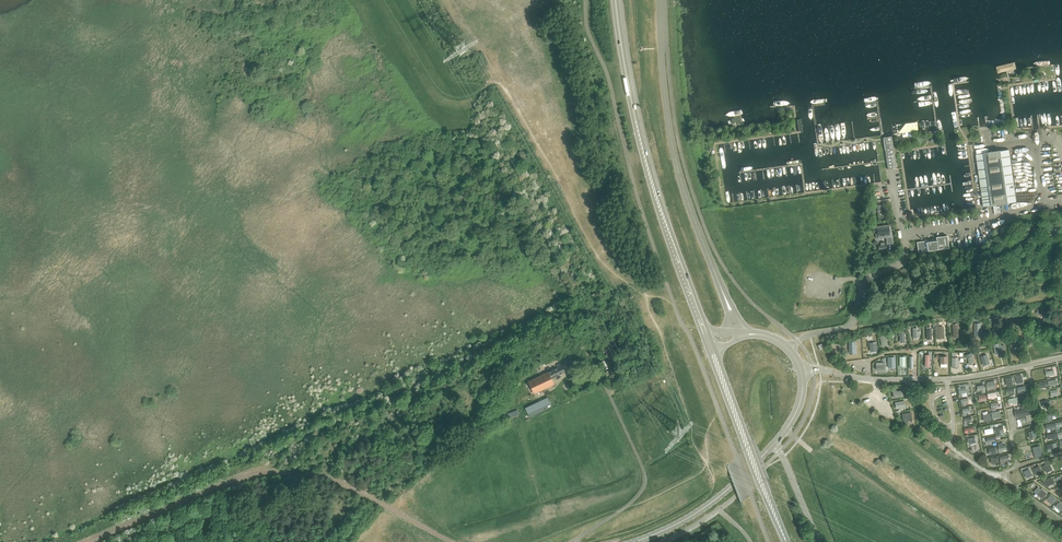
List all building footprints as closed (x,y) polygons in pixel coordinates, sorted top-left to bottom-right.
[(1016,68),(1014,62),(996,66),(998,73),(1016,68)] [(897,133),(908,132),(908,136),(908,140),(914,139),(913,136),(912,136),(912,131),(919,130),(918,121),(896,124),(897,133)] [(918,136),(914,141),(920,145),(924,140),(918,136)] [(892,137),(884,138),(888,169),(897,168),(892,137)] [(1008,203),(1016,202),(1009,150),(1001,151),(1001,150),(984,153),(976,155),(984,206),(992,205),(992,206),(1008,203)] [(884,204),(877,205),(878,208),(879,218),(886,218),(884,204)] [(877,227),(875,227),(876,232),(877,239),(887,237),(887,244),(893,243),(892,232),(891,232),(890,225),(877,227)] [(919,252),(949,248),(948,235),(937,237),(937,240),(923,242),(923,241),(917,242),(919,252)] [(1043,314),(1043,320),(1048,320),(1048,314),(1048,309),(1037,309),(1037,314),(1043,314)] [(877,342),(869,343),(870,352),(878,351),(877,342)] [(1001,342),(993,344),(996,354),(1000,353),(999,350),(1004,349),(1003,345),(1001,345),(1001,342)] [(608,357),(617,353),(615,350),(612,352),(610,347),(605,349),(607,354),(606,354),(608,357)] [(969,364),(973,363),(971,353),(965,355),(966,359),(968,358),(969,364)] [(984,365),(989,363),(987,355),(981,356),(984,365)] [(561,365),(561,366),(560,363),(557,365),(558,367),(528,381),(534,394),(554,384),(552,378),(565,372),(561,365)] [(1025,390),(1024,386),(1017,387),(1018,394),(1022,393),(1021,391),(1025,390)] [(962,393),(966,392),(965,388),(960,389),(960,387),(958,387),(960,396),(963,395),(962,393)] [(896,388),(892,389),(893,398),(904,396),(903,390),(897,391),(896,388)] [(528,414),(551,403),(548,397),(525,408),(528,414)] [(904,401),(895,402),(896,409),(905,407),(904,401)] [(1033,414),(1031,407),(1015,411),(1016,418),(1033,414)] [(507,413),(509,418),(519,414),(517,410),(507,413)] [(912,420),(911,412),(902,414),(903,421),(912,420)] [(1002,431),(1003,431),(1003,427),(995,428),(995,433),(996,432),(997,436),(1002,434),(1002,431)] [(1002,450),(1007,449),(1006,445),(1004,445),(1004,443),(998,444),(999,446),(998,446),(1000,453),(1002,452),(1002,450)] [(1057,447),(1056,443),(1047,445),(1048,452),(1051,452),(1051,448),(1057,447)] [(1004,461),(1009,460),(1008,455),(1000,456),(1001,464),(1005,464),(1004,461)] [(1054,463),(1056,468),(1061,466),(1061,465),(1059,460),(1054,463)] [(1052,469),(1050,463),(1043,466),(1046,472),(1052,469)] [(1042,472),(1039,466),(1033,469),(1036,475),(1042,472)] [(1032,475),(1029,469),(1024,472),(1027,478),(1032,475)] [(1054,483),(1052,477),(1045,481),(1048,486),(1054,483)] [(1038,487),(1033,482),(1029,486),(1034,491),(1038,487)] [(1047,493),(1042,488),(1038,493),(1043,498),(1047,493)] [(1056,499),(1051,494),(1047,499),(1052,504),(1056,499)]
